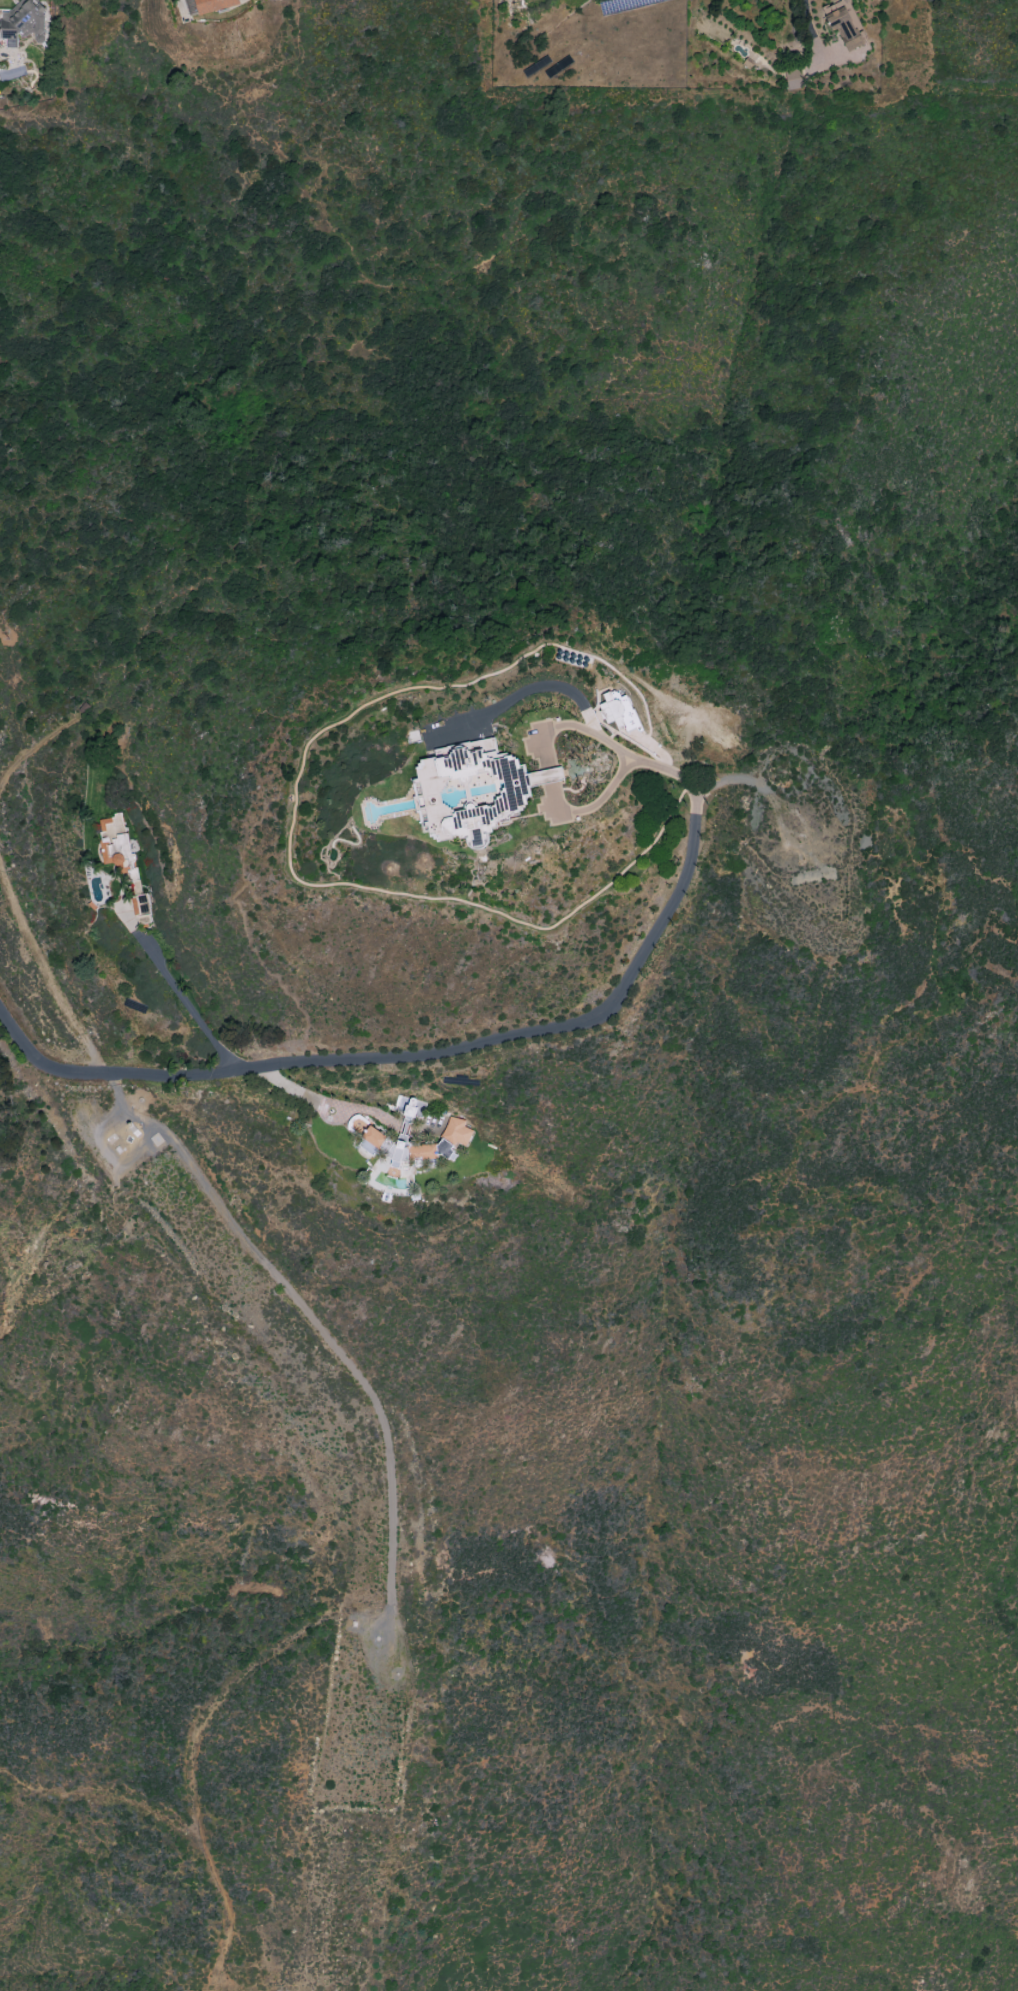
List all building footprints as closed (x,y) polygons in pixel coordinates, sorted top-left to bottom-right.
[(240,5),(239,0),(194,0),(198,15),(240,5)] [(866,44),(850,0),(838,0),(822,6),(831,31),(837,29),(840,37),(842,36),(848,51),(866,44)] [(2,10),(1,39),(6,39),(6,47),(17,47),(17,35),(42,36),(43,6),(27,6),(27,11),(2,10)] [(599,705),(603,719),(613,717),(616,728),(624,726),(626,733),(640,729),(629,694),(618,697),(616,690),(602,694),(605,703),(599,705)] [(415,755),(419,778),(411,779),(419,828),(430,826),(432,841),(467,836),(468,848),(493,844),(490,825),(509,822),(507,813),(524,810),(522,797),(530,796),(529,786),(563,781),(561,767),(522,774),(519,756),(498,759),(495,742),(415,755)] [(104,865),(118,863),(120,874),(129,872),(132,894),(137,893),(125,815),(97,819),(104,865)] [(467,1146),(473,1130),(463,1127),(465,1121),(449,1116),(441,1137),(456,1142),(467,1146)] [(391,1167),(399,1167),(400,1159),(437,1160),(438,1155),(451,1156),(452,1141),(439,1141),(439,1144),(420,1144),(420,1141),(407,1140),(407,1141),(392,1140),(391,1167)]
